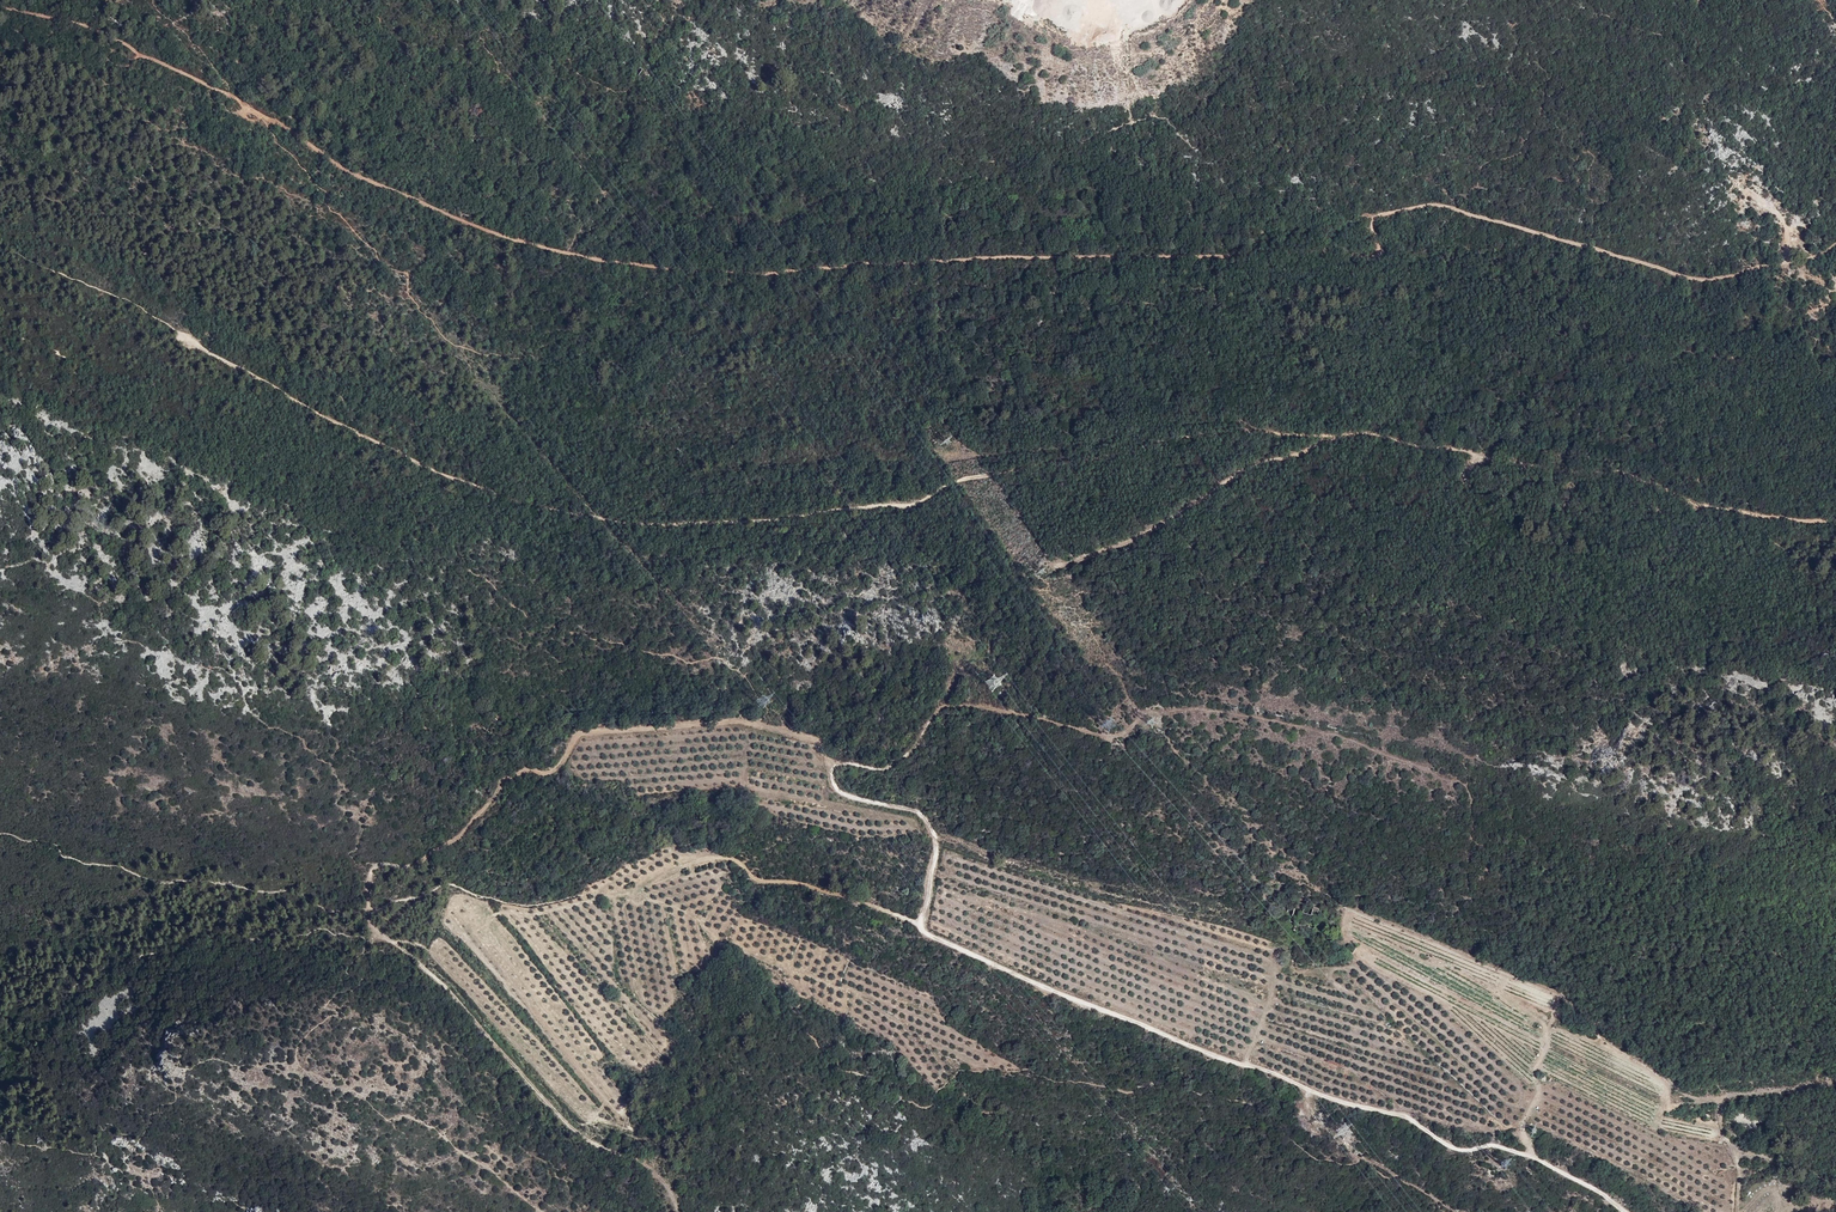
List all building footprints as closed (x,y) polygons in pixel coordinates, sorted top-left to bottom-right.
[(983,683),(988,691),(999,684),(993,676),(983,683)]
